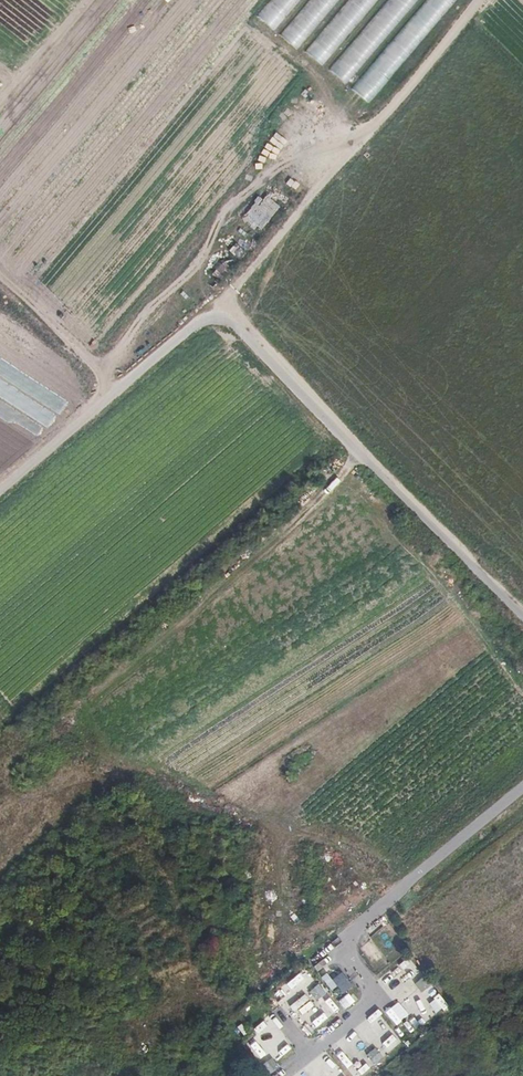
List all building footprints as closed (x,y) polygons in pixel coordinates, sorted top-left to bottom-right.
[(262,16),(278,31),(305,0),(276,0),(262,16)] [(284,35),(300,50),(344,0),(314,0),(284,35)] [(305,54),(322,69),(382,0),(353,0),(305,54)] [(327,73),(344,88),(421,0),(391,0),(327,73)] [(349,92),(366,107),(459,0),(430,0),(349,92)] [(251,235),(256,231),(248,221),(243,224),(251,235)] [(240,260),(245,252),(233,245),(229,253),(240,260)] [(221,261),(213,274),(221,280),(229,267),(221,261)] [(9,755),(0,741),(0,761),(9,755)] [(412,974),(417,970),(407,956),(402,961),(412,974)] [(395,966),(381,976),(386,983),(400,972),(395,966)] [(291,988),(307,978),(302,971),(286,981),(291,988)] [(343,972),(333,980),(343,994),(354,987),(343,972)] [(427,977),(417,984),(423,993),(433,986),(427,977)] [(409,1020),(417,1029),(428,1019),(413,1001),(419,995),(409,984),(395,997),(412,1017),(409,1020)] [(319,985),(309,992),(316,1001),(326,994),(319,985)] [(307,991),(290,1003),(309,1031),(326,1019),(307,991)] [(335,1014),(339,1010),(327,996),(322,1000),(335,1014)] [(377,1050),(367,1056),(373,1066),(383,1059),(377,1050)] [(362,1075),(346,1053),(340,1058),(353,1075),(360,1075),(362,1075)] [(272,1059),(262,1066),(269,1075),(279,1069),(272,1059)]
